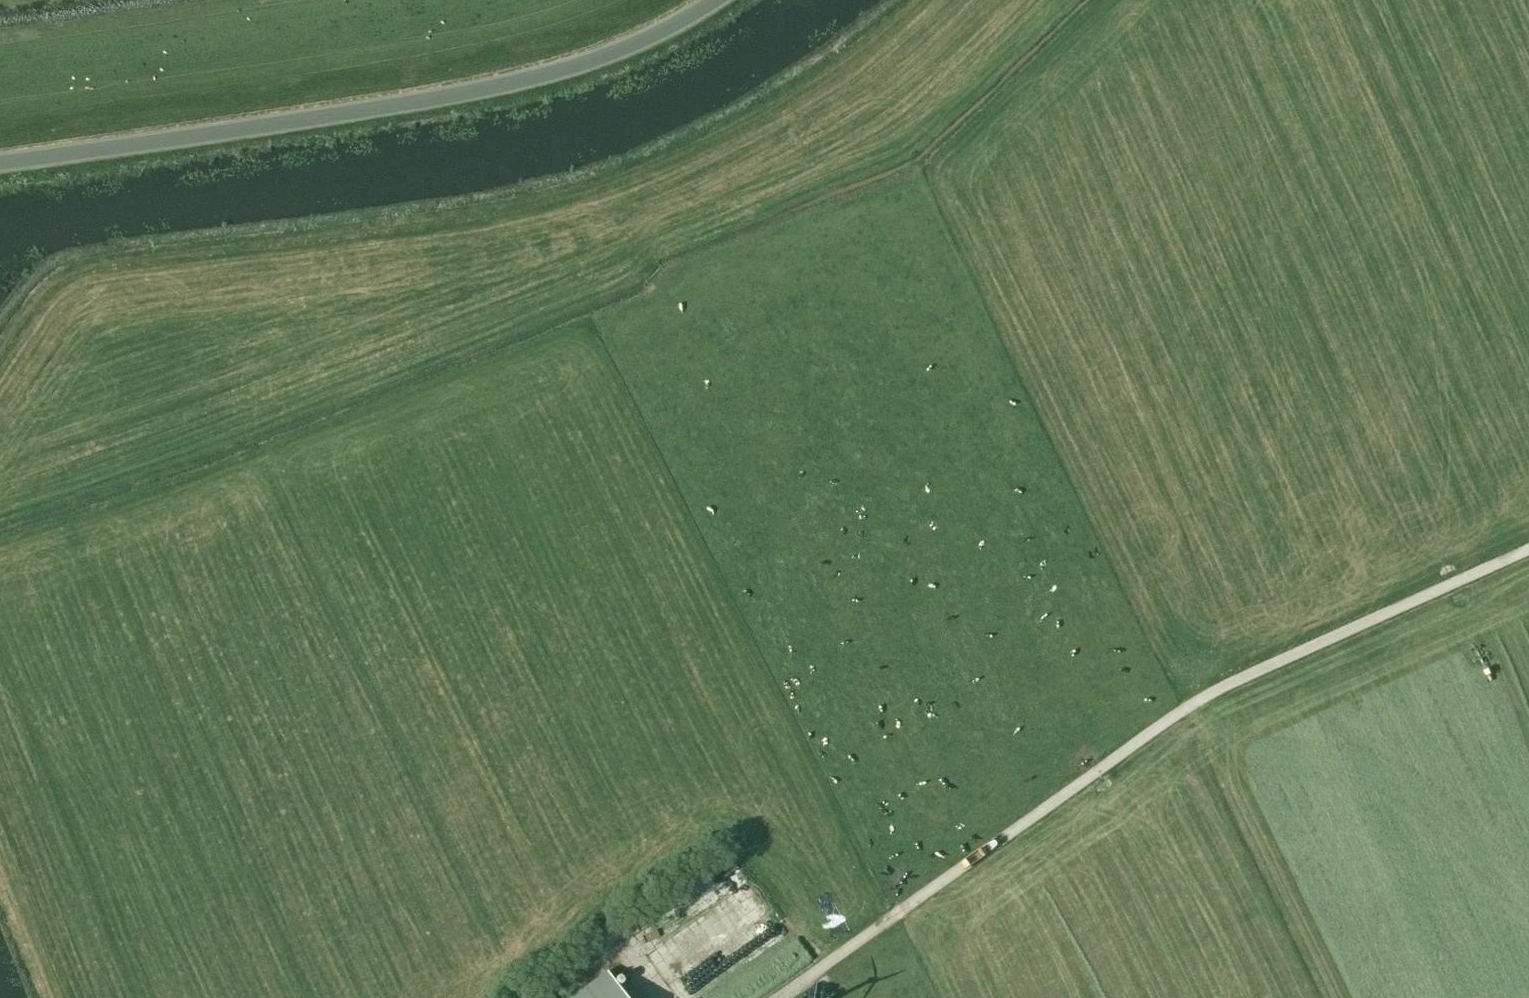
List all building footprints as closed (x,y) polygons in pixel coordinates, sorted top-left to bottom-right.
[(608,975),(575,997),(624,997),(608,975)]
